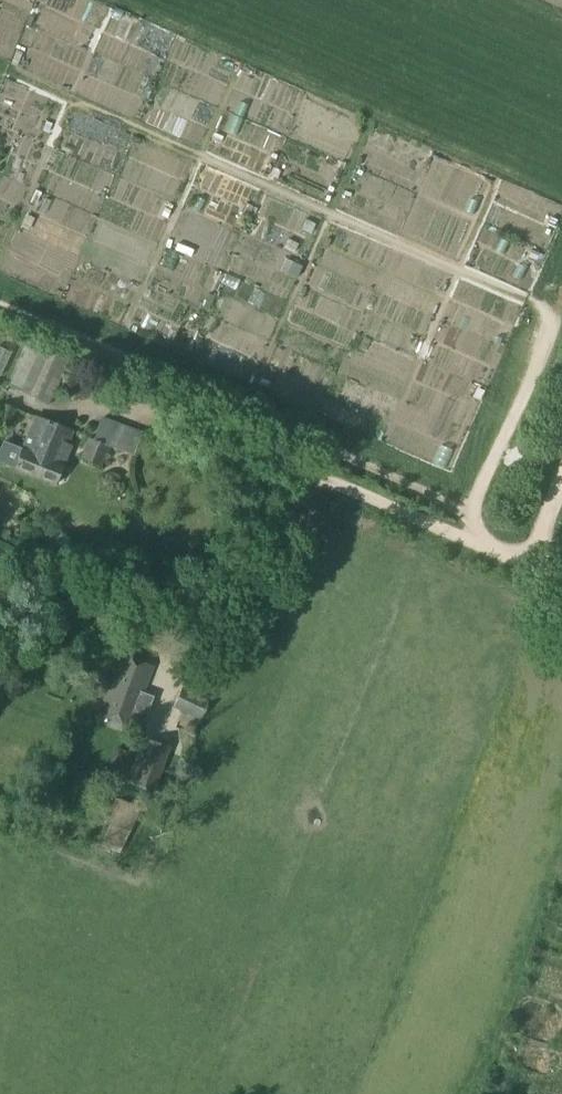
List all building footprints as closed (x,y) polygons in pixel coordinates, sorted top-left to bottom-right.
[(6,387),(47,405),(67,362),(26,344),(6,387)] [(53,484),(65,454),(62,453),(71,432),(36,418),(23,450),(1,441),(0,443),(0,463),(53,484)] [(101,418),(92,440),(107,447),(131,456),(140,434),(101,418)] [(92,440),(91,440),(87,438),(79,458),(99,467),(107,447),(92,440)] [(101,703),(97,713),(139,729),(142,719),(151,697),(142,693),(152,667),(120,655),(101,703)] [(180,689),(172,708),(198,720),(207,701),(180,689)] [(148,742),(132,784),(152,792),(168,750),(148,742)]
